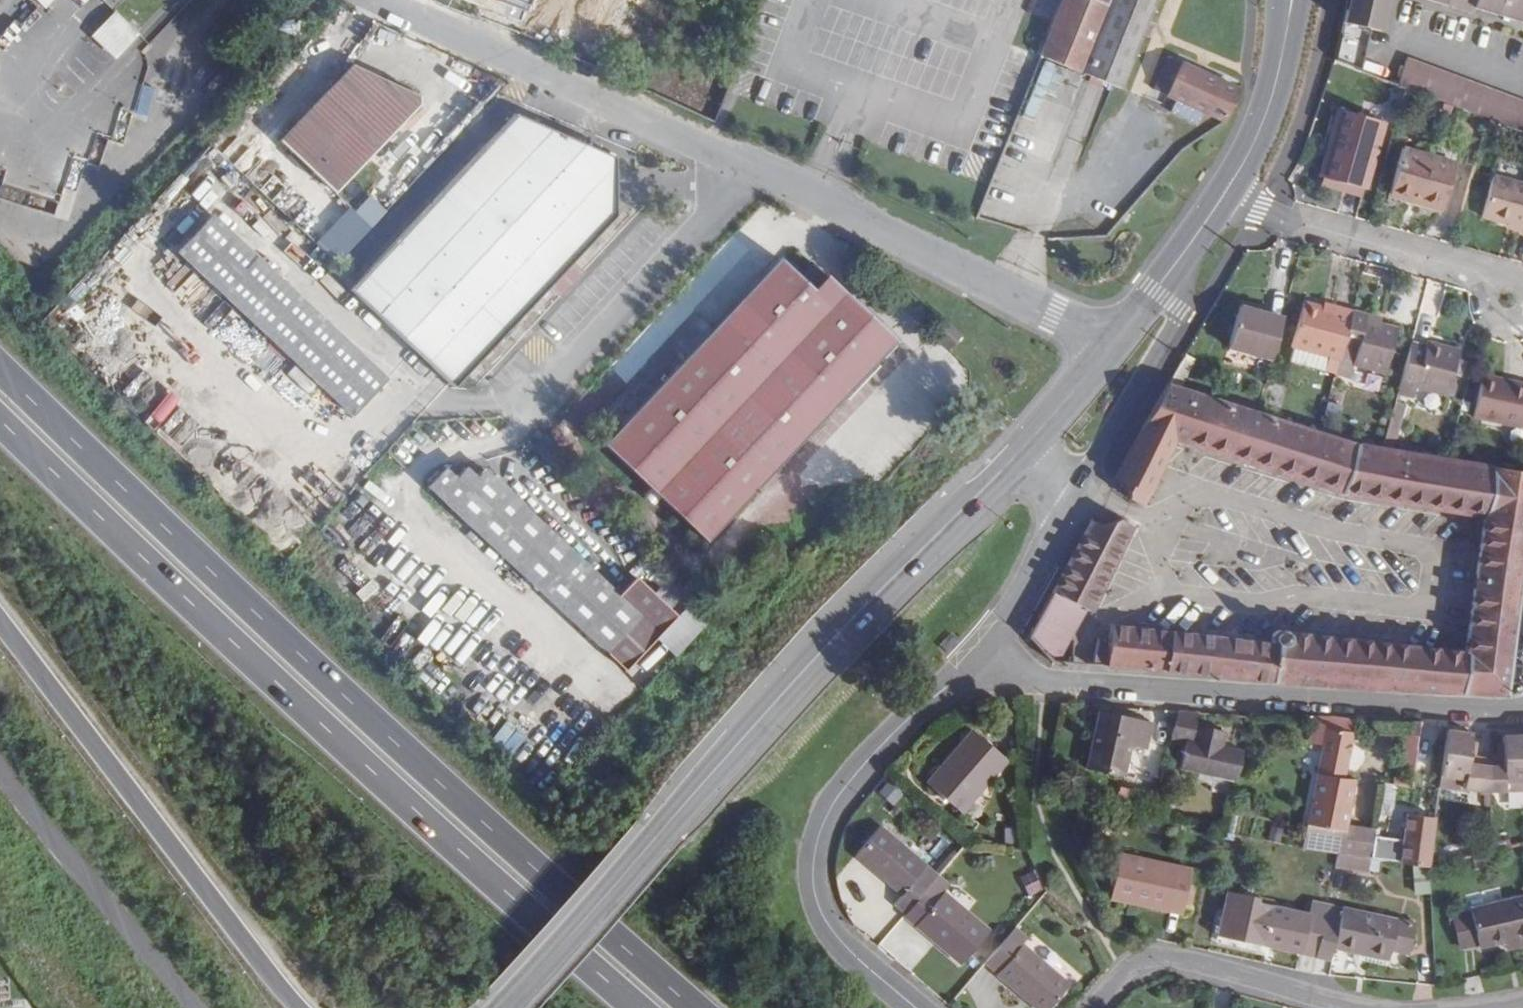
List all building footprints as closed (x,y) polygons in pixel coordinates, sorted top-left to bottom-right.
[(1155,0),(1062,0),(1040,55),(1121,87),(1155,0)] [(1332,60),(1361,70),(1371,30),(1379,32),(1387,0),(1347,0),(1332,60)] [(1522,21),(1522,0),(1432,0),(1471,11),(1473,5),(1522,21)] [(92,34),(112,56),(135,33),(114,12),(92,34)] [(1240,87),(1169,56),(1154,90),(1167,95),(1170,96),(1197,109),(1201,110),(1216,117),(1224,120),(1240,87)] [(1410,88),(1477,113),(1492,123),(1495,124),(1506,126),(1522,133),(1522,103),(1406,59),(1397,84),(1410,88)] [(1038,117),(1047,94),(1058,98),(1069,70),(1045,61),(1025,112),(1038,117)] [(420,104),(419,94),(352,63),(280,140),(336,191),(420,104)] [(1166,109),(1193,119),(1197,109),(1170,96),(1166,109)] [(351,276),(456,373),(549,272),(560,282),(583,258),(572,248),(616,201),(609,145),(515,100),(351,276)] [(1346,183),(1365,188),(1384,122),(1340,109),(1328,152),(1332,153),(1326,178),(1346,183)] [(1212,125),(1216,117),(1201,110),(1198,119),(1212,125)] [(1402,149),(1390,192),(1418,200),(1417,203),(1441,209),(1455,163),(1431,156),(1402,149)] [(1482,217),(1506,223),(1506,227),(1522,231),(1522,184),(1493,175),(1482,217)] [(373,226),(388,210),(371,195),(356,211),(373,226)] [(179,251),(354,414),(388,378),(213,214),(179,251)] [(332,226),(321,243),(343,258),(355,242),(332,226)] [(646,483),(664,500),(707,540),(895,339),(826,274),(813,288),(779,258),(712,330),(679,364),(605,444),(646,483)] [(1291,345),(1339,358),(1343,346),(1353,310),(1335,305),(1334,309),(1304,301),(1291,345)] [(1240,306),(1230,347),(1272,358),(1284,317),(1240,306)] [(1343,346),(1357,349),(1353,362),(1386,372),(1398,328),(1366,318),(1366,314),(1353,310),(1343,346)] [(1447,394),(1460,349),(1427,340),(1426,346),(1414,385),(1447,394)] [(1426,346),(1411,341),(1399,387),(1413,391),(1414,385),(1426,346)] [(1351,379),(1371,385),(1375,372),(1355,366),(1351,379)] [(1474,416),(1520,425),(1521,424),(1522,425),(1522,383),(1483,374),(1474,416)] [(1447,458),(1381,447),(1354,442),(1319,430),(1257,411),(1169,383),(1111,480),(1107,488),(1144,505),(1164,466),(1176,440),(1341,494),(1484,517),(1468,651),(1279,631),(1275,633),(1273,639),(1276,643),(1189,634),(1111,626),(1109,643),(1097,642),(1095,666),(1177,672),(1272,683),(1508,695),(1519,601),(1522,576),(1522,471),(1447,458)] [(387,488),(400,461),(387,454),(373,482),(387,488)] [(795,455),(754,497),(765,509),(807,466),(795,455)] [(429,484),(628,669),(679,614),(638,577),(620,594),(484,468),(477,476),(465,466),(455,477),(445,467),(429,484)] [(664,500),(646,483),(642,487),(660,504),(664,500)] [(1091,517),(1028,637),(1052,662),(1057,663),(1086,607),(1093,610),(1135,525),(1091,517)] [(397,537),(387,546),(402,562),(412,553),(397,537)] [(1123,777),(1130,746),(1146,749),(1151,723),(1100,713),(1088,770),(1123,777)] [(1182,768),(1238,781),(1244,753),(1221,747),(1225,733),(1196,726),(1199,715),(1178,713),(1172,735),(1188,739),(1182,768)] [(1315,718),(1310,743),(1324,746),(1303,850),(1339,855),(1370,860),(1375,831),(1346,826),(1354,781),(1344,780),(1354,721),(1315,718)] [(1407,733),(1402,763),(1414,766),(1420,724),(1407,733)] [(1470,756),(1472,735),(1447,732),(1440,778),(1464,781),(1463,790),(1489,793),(1489,766),(1484,766),(1485,757),(1470,756)] [(962,814),(1006,761),(973,733),(928,785),(962,814)] [(1503,737),(1503,738),(1504,758),(1485,757),(1484,766),(1489,766),(1489,793),(1489,794),(1505,794),(1505,783),(1522,782),(1522,736),(1503,737)] [(1463,790),(1464,781),(1440,778),(1439,786),(1463,790)] [(1505,783),(1505,794),(1522,793),(1522,782),(1505,783)] [(1396,788),(1383,787),(1378,815),(1389,817),(1391,802),(1394,801),(1396,788)] [(1115,810),(1138,815),(1142,793),(1121,788),(1115,810)] [(1435,820),(1407,817),(1401,864),(1428,868),(1435,820)] [(1005,839),(1019,840),(1019,826),(1005,826),(1005,839)] [(894,906),(906,915),(933,884),(938,878),(881,828),(857,856),(903,896),(894,906)] [(1376,835),(1375,858),(1401,859),(1402,836),(1376,835)] [(1111,898),(1183,913),(1191,871),(1120,857),(1111,898)] [(933,884),(906,915),(905,917),(962,965),(989,932),(933,884)] [(1315,958),(1327,905),(1312,902),(1309,916),(1222,897),(1214,934),(1300,953),(1300,954),(1315,958)] [(1522,937),(1522,899),(1471,911),(1472,913),(1455,918),(1462,948),(1479,944),(1480,947),(1506,941),(1522,937)] [(1408,955),(1414,924),(1327,905),(1315,958),(1330,961),(1333,948),(1388,960),(1389,951),(1408,955)] [(1029,939),(1015,927),(1007,937),(1020,949),(1023,946),(1029,939)] [(1068,986),(1023,946),(1020,949),(1007,937),(985,964),(1037,1007),(1049,1007),(1068,986)] [(1522,946),(1522,937),(1506,941),(1508,949),(1522,946)]
